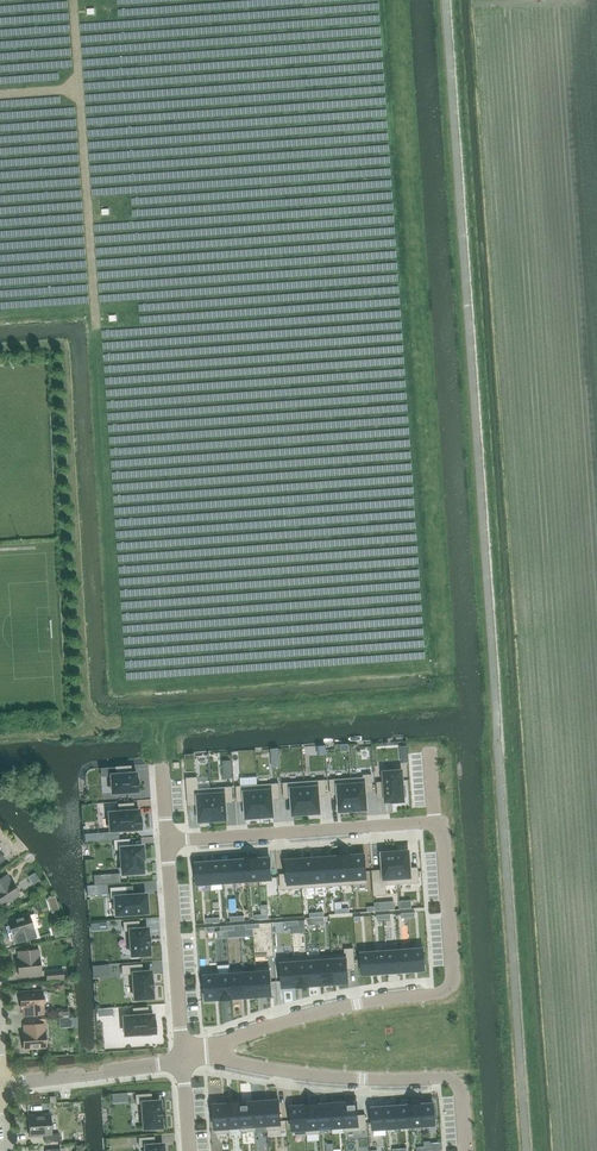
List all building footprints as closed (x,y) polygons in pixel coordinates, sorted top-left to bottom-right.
[(116,774),(111,775),(112,793),(138,791),(138,779),(136,779),(136,773),(131,773),(130,766),(115,767),(116,774)] [(385,782),(377,782),(378,797),(386,797),(386,801),(392,801),(392,802),(404,801),(404,797),(406,796),(405,786),(403,786),(402,771),(384,772),(385,782)] [(364,777),(351,778),(353,810),(354,810),(367,809),(366,792),(373,792),(372,774),(364,775),(364,777)] [(197,777),(187,778),(189,805),(199,804),(200,823),(209,822),(209,820),(212,820),(213,820),(211,788),(198,789),(197,777)] [(351,778),(330,780),(331,795),(339,794),(340,811),(352,810),(353,810),(351,778)] [(325,780),(304,781),(307,813),(320,812),(319,795),(326,795),(325,780)] [(304,781),(283,783),(284,798),(292,797),(293,814),(306,813),(307,813),(304,781)] [(279,783),(258,785),(260,817),(261,817),(261,816),(273,815),(272,799),(280,798),(279,783)] [(258,785),(237,786),(238,801),(245,801),(246,817),(259,816),(259,817),(260,817),(258,785)] [(232,787),(211,788),(213,820),(214,820),(226,819),(225,802),(233,802),(232,787)] [(119,812),(114,812),(115,830),(141,828),(140,816),(139,816),(138,810),(134,811),(133,803),(118,804),(119,812)] [(129,839),(113,840),(113,849),(122,848),(124,873),(144,872),(142,847),(130,848),(129,839)] [(397,852),(396,852),(398,884),(419,882),(418,867),(410,868),(409,851),(397,852)] [(383,870),(372,870),(374,895),(386,894),(385,885),(398,884),(396,852),(395,852),(382,853),(383,870)] [(352,855),(351,855),(353,884),(367,883),(365,854),(356,855),(352,855)] [(351,855),(339,856),(341,885),(353,884),(351,855)] [(330,857),(326,857),(328,886),(341,885),(339,856),(338,856),(330,857)] [(315,858),(313,858),(315,887),(328,886),(326,857),(321,858),(315,858)] [(257,858),(245,859),(247,881),(259,880),(257,858)] [(258,858),(257,858),(259,880),(272,879),(270,858),(258,858)] [(304,859),(300,859),(302,888),(315,887),(313,858),(311,858),(304,859)] [(245,859),(233,860),(235,881),(247,881),(245,859)] [(288,874),(280,874),(281,889),(302,888),(300,859),(296,859),(287,860),(288,874)] [(233,860),(221,861),(223,882),(235,881),(233,860)] [(221,861),(209,862),(211,883),(223,882),(221,861)] [(209,862),(196,863),(198,884),(211,883),(209,862)] [(20,895),(11,881),(7,875),(0,879),(0,905),(1,907),(20,895)] [(128,887),(110,888),(111,898),(115,897),(116,914),(147,912),(146,905),(147,905),(146,895),(146,894),(128,895),(128,887)] [(17,943),(36,937),(34,930),(29,914),(8,921),(12,934),(13,933),(17,943)] [(138,921),(123,922),(124,931),(130,930),(131,955),(149,954),(149,945),(149,937),(148,937),(147,928),(139,929),(138,921)] [(345,954),(333,955),(335,983),(339,983),(348,982),(347,969),(355,968),(354,948),(345,949),(345,954)] [(423,948),(411,949),(412,971),(425,970),(424,964),(427,964),(426,954),(424,954),(423,948)] [(411,949),(398,950),(400,971),(412,971),(411,949)] [(19,976),(41,973),(39,950),(18,952),(19,962),(18,962),(19,976)] [(398,950),(386,951),(388,973),(389,972),(400,971),(398,950)] [(386,951),(374,952),(376,973),(387,972),(387,973),(388,973),(386,951)] [(374,952),(362,953),(363,974),(376,973),(374,952)] [(320,955),(307,956),(309,985),(310,985),(318,984),(322,984),(320,955)] [(333,955),(320,955),(322,984),(326,984),(335,983),(333,955)] [(307,956),(294,957),(296,986),(297,986),(309,985),(307,956)] [(294,957),(281,958),(283,987),(292,986),(296,986),(294,957)] [(141,964),(122,965),(122,974),(133,973),(135,998),(152,997),(152,988),(153,988),(152,980),(151,980),(151,971),(142,972),(141,964)] [(244,968),(243,968),(245,997),(250,996),(256,996),(258,996),(256,972),(256,967),(255,967),(256,972),(255,972),(244,973),(244,968)] [(243,968),(230,969),(232,998),(233,998),(241,997),(245,997),(243,968)] [(63,969),(46,971),(47,980),(64,979),(63,969)] [(218,970),(217,970),(218,975),(219,999),(220,999),(232,998),(230,969),(230,974),(219,975),(218,970)] [(270,971),(256,972),(258,996),(271,995),(270,971)] [(218,975),(204,976),(206,1000),(219,999),(218,975)] [(23,1016),(44,1014),(43,1007),(42,991),(20,992),(21,1005),(23,1005),(23,1016)] [(133,1016),(124,1017),(125,1034),(141,1033),(141,1035),(151,1035),(151,1032),(156,1032),(155,1021),(153,1021),(153,1015),(148,1015),(148,1007),(133,1008),(133,1016)] [(72,1021),(72,1011),(61,1011),(61,1021),(72,1021)] [(24,1049),(46,1048),(45,1031),(45,1024),(24,1025),(25,1036),(23,1036),(24,1049)] [(142,1103),(144,1128),(162,1127),(161,1118),(162,1118),(161,1109),(160,1109),(160,1101),(151,1101),(151,1094),(136,1095),(136,1103),(142,1103)] [(265,1101),(267,1130),(281,1129),(279,1100),(270,1101),(266,1102),(266,1101),(265,1101)] [(253,1103),(255,1130),(255,1126),(266,1125),(267,1130),(265,1101),(257,1102),(253,1103)] [(343,1102),(345,1131),(366,1129),(365,1114),(358,1115),(357,1101),(348,1102),(348,1103),(344,1103),(344,1102),(343,1102)] [(240,1103),(242,1131),(255,1130),(253,1103),(248,1103),(248,1102),(240,1103),(240,1102),(240,1103)] [(344,1126),(345,1131),(343,1102),(335,1103),(335,1104),(330,1104),(332,1127),(344,1126)] [(227,1104),(229,1132),(230,1132),(229,1127),(241,1127),(241,1131),(242,1131),(240,1103),(228,1103),(228,1104),(227,1104)] [(421,1104),(423,1125),(435,1124),(435,1119),(437,1119),(436,1109),(434,1109),(434,1103),(421,1104)] [(214,1105),(216,1133),(229,1132),(227,1104),(226,1104),(226,1105),(223,1105),(223,1104),(214,1105)] [(305,1105),(307,1134),(320,1133),(317,1104),(305,1105)] [(317,1104),(320,1133),(320,1128),(332,1127),(330,1104),(326,1104),(318,1104),(317,1104)] [(409,1105),(410,1126),(423,1125),(421,1104),(409,1105)] [(291,1106),(293,1135),(307,1134),(305,1105),(304,1105),(304,1106),(300,1106),(291,1106)] [(397,1106),(398,1127),(410,1126),(409,1105),(397,1106)] [(385,1107),(386,1128),(398,1127),(397,1106),(385,1107)] [(373,1129),(386,1128),(385,1107),(372,1108),(373,1129)] [(44,1143),(60,1142),(59,1134),(52,1134),(51,1115),(28,1116),(29,1137),(44,1136),(44,1143)] [(145,1150),(163,1150),(163,1144),(154,1144),(154,1137),(139,1138),(139,1146),(145,1146),(145,1150)]
